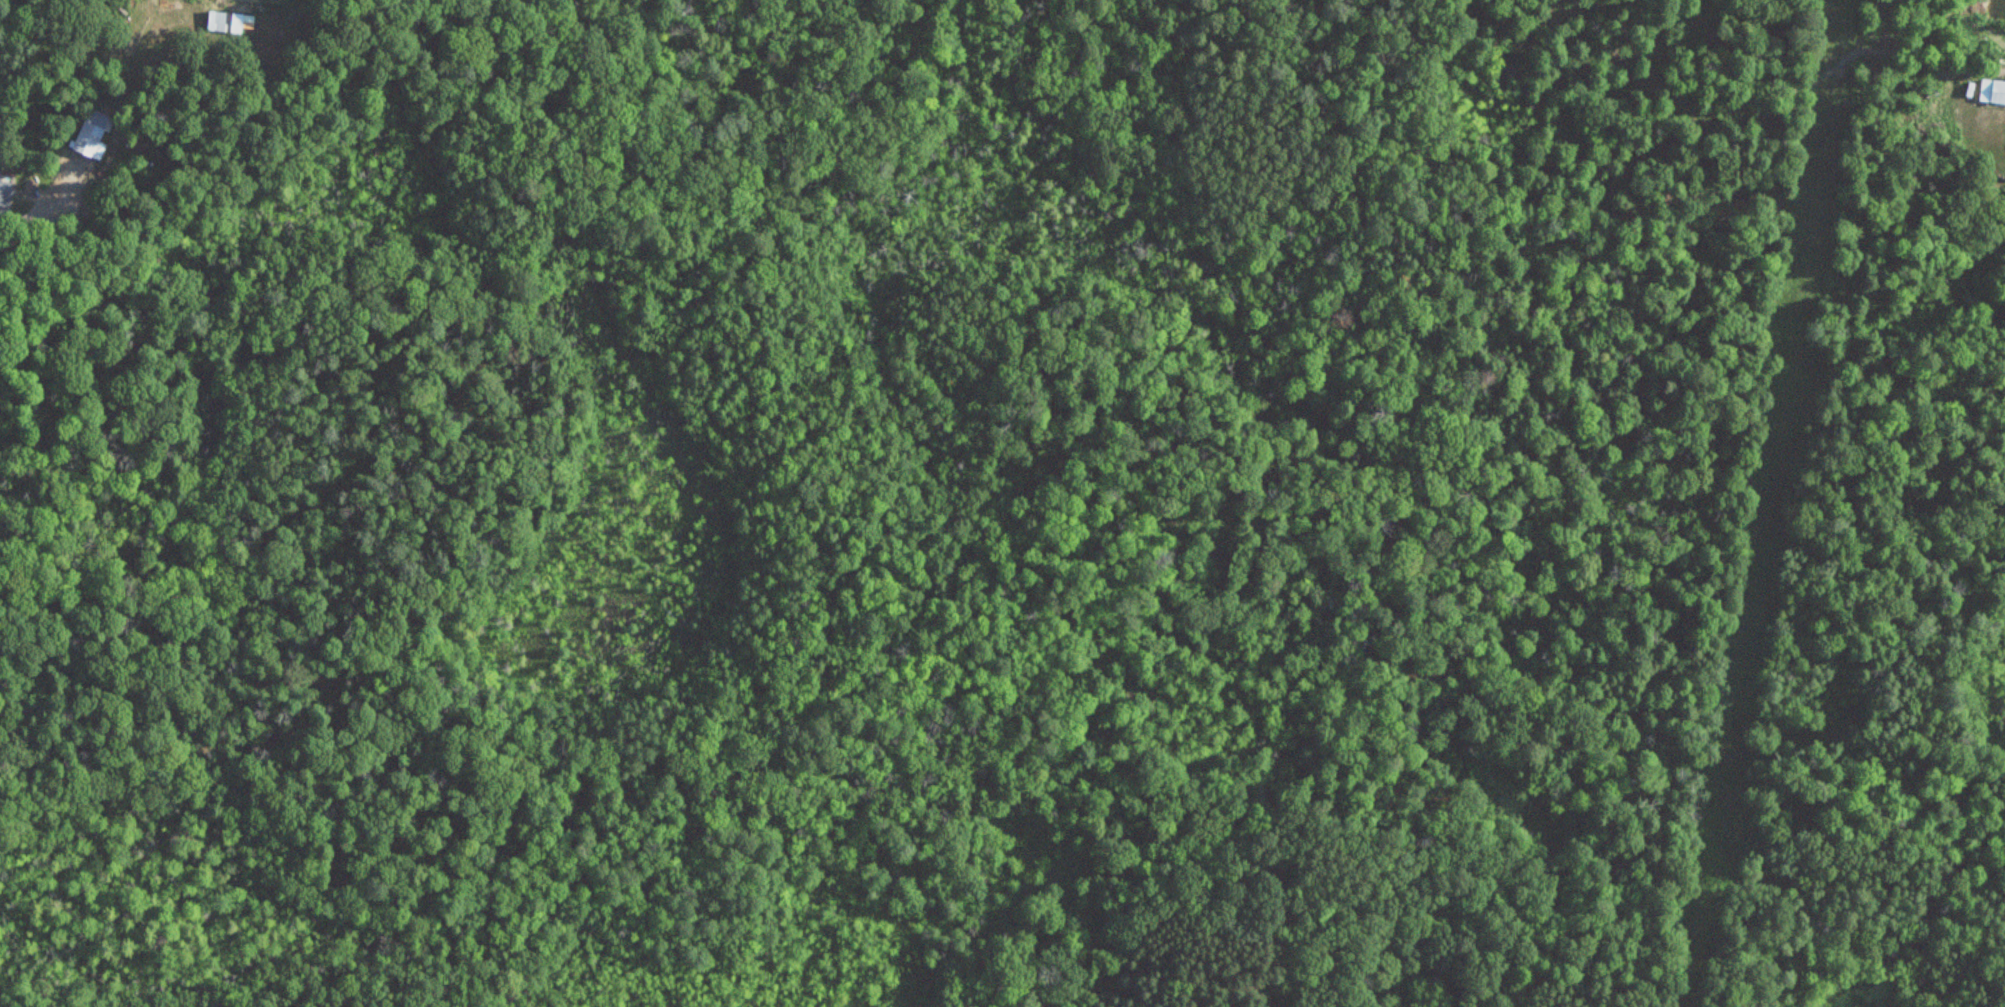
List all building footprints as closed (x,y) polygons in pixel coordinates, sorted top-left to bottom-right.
[(2004,106),(2004,82),(1991,82),(1991,106),(2004,106)] [(71,149),(93,158),(109,118),(87,109),(71,149)] [(0,182),(0,207),(9,207),(9,182),(0,182)]
